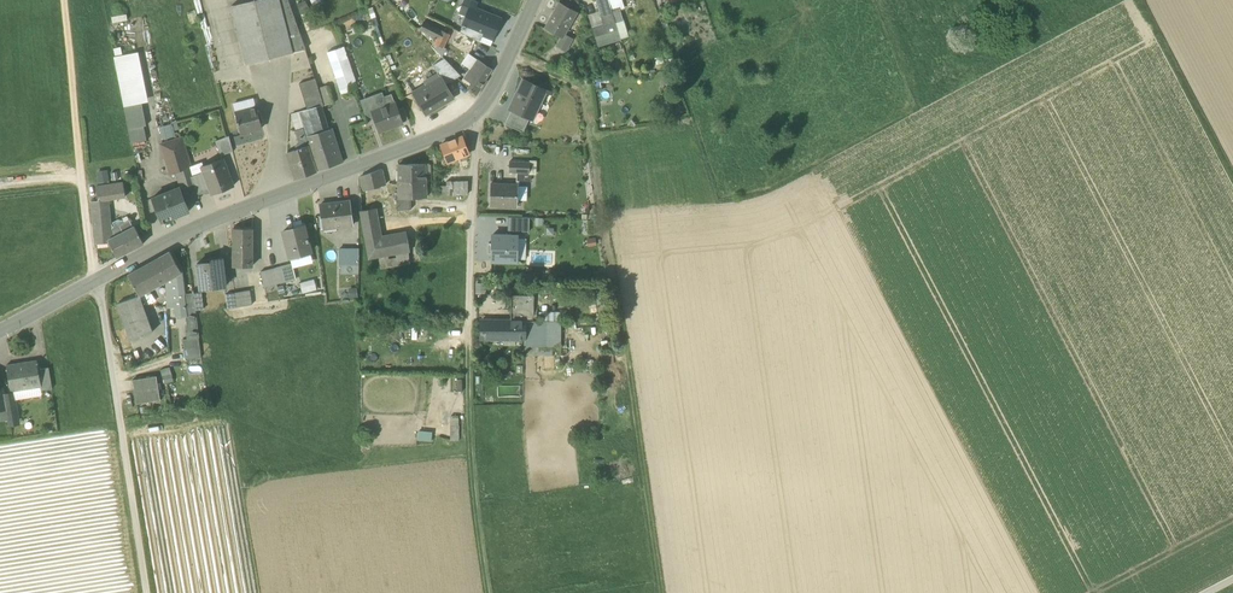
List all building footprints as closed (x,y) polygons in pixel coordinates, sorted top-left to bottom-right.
[(292,52),(279,0),(254,0),(231,6),(246,64),(292,52)] [(292,52),(305,49),(288,0),(279,0),(292,52)] [(476,8),(478,2),(474,0),(463,0),(462,4),(470,7),(470,6),(476,8)] [(602,45),(620,39),(608,0),(596,0),(600,11),(604,24),(596,26),(602,45)] [(620,39),(627,37),(619,9),(624,8),(621,0),(608,0),(620,39)] [(561,36),(563,37),(564,35),(577,10),(559,1),(546,28),(561,36)] [(470,7),(462,4),(458,13),(466,16),(470,7)] [(482,34),(492,38),(501,18),(476,8),(470,6),(470,7),(466,16),(462,25),(478,31),(477,32),(482,34)] [(588,15),(592,28),(596,26),(604,24),(600,11),(588,15)] [(449,34),(441,30),(435,28),(423,22),(420,28),(427,31),(426,33),(437,38),(434,44),(443,48),(449,34)] [(478,31),(462,25),(460,32),(479,41),(482,34),(477,32),(478,31)] [(598,46),(602,45),(596,26),(592,28),(598,46)] [(482,34),(479,41),(489,46),(492,38),(482,34)] [(556,46),(566,51),(572,39),(564,35),(563,37),(561,36),(556,46)] [(327,52),(341,92),(357,87),(343,46),(327,52)] [(114,57),(124,106),(142,103),(148,101),(138,52),(114,57)] [(470,69),(477,59),(468,53),(461,63),(470,69)] [(441,76),(445,84),(461,75),(444,58),(433,64),(440,77),(441,76)] [(469,88),(477,96),(486,81),(485,80),(492,68),(477,59),(470,69),(464,78),(472,84),(469,88)] [(413,93),(425,113),(444,102),(442,99),(451,94),(445,84),(441,76),(440,77),(426,85),(426,86),(413,93)] [(321,105),(323,104),(318,88),(315,78),(299,83),(307,109),(321,105)] [(529,119),(530,119),(538,103),(537,102),(543,89),(522,80),(516,94),(518,95),(511,110),(529,119)] [(326,85),(318,88),(323,104),(323,105),(331,103),(326,85)] [(366,114),(375,121),(378,120),(375,111),(387,107),(383,97),(382,91),(361,99),(366,114)] [(391,94),(383,97),(387,107),(375,111),(378,120),(375,121),(380,133),(402,125),(401,124),(397,112),(391,94)] [(231,103),(235,113),(256,107),(253,97),(231,103)] [(124,106),(131,143),(147,140),(144,126),(146,125),(142,103),(124,106)] [(307,136),(327,130),(326,128),(328,127),(321,105),(307,109),(299,111),(304,128),(307,136)] [(238,126),(241,134),(250,131),(262,127),(256,107),(235,113),(237,121),(235,121),(236,126),(238,126)] [(397,112),(401,124),(409,121),(404,109),(397,112)] [(504,124),(522,133),(529,119),(511,110),(504,124)] [(296,130),(303,128),(304,128),(299,112),(298,112),(291,114),(296,130)] [(163,140),(176,136),(174,130),(172,123),(159,127),(163,140)] [(286,152),(295,180),(317,172),(303,128),(296,130),(295,131),(299,145),(295,146),(296,149),(286,152)] [(307,136),(318,171),(342,162),(331,128),(327,130),(307,136)] [(215,141),(220,155),(232,151),(229,136),(215,141)] [(176,171),(181,188),(194,183),(191,176),(194,175),(191,166),(182,137),(160,144),(169,173),(176,171)] [(445,158),(446,161),(467,155),(461,138),(440,145),(445,158)] [(466,160),(467,155),(446,161),(445,158),(431,163),(431,172),(466,160)] [(201,167),(203,172),(209,189),(212,194),(233,186),(227,171),(226,172),(222,160),(223,160),(222,159),(203,166),(201,167)] [(509,172),(517,172),(529,173),(529,169),(529,162),(509,161),(509,172)] [(191,166),(194,175),(203,172),(201,167),(203,166),(202,162),(191,166)] [(398,166),(399,182),(425,181),(425,174),(428,174),(427,167),(424,167),(424,164),(398,166)] [(359,174),(361,191),(375,188),(386,185),(381,166),(359,174)] [(97,171),(99,183),(109,181),(108,169),(97,171)] [(531,169),(529,169),(529,173),(517,172),(516,181),(530,181),(530,174),(531,169)] [(198,193),(209,189),(203,172),(194,175),(191,176),(194,183),(197,193),(198,193)] [(399,182),(399,198),(411,198),(425,197),(425,181),(399,182)] [(459,183),(448,183),(448,185),(448,195),(468,195),(468,182),(459,183)] [(116,185),(118,198),(125,196),(122,183),(116,185)] [(180,189),(186,203),(199,197),(198,193),(197,193),(194,183),(181,188),(180,189)] [(489,205),(517,206),(517,200),(517,186),(518,185),(490,183),(489,205)] [(116,185),(103,186),(105,200),(118,198),(116,185)] [(438,195),(448,195),(448,185),(437,186),(438,195)] [(107,214),(105,200),(103,186),(95,187),(97,201),(91,202),(93,216),(107,214)] [(527,186),(517,186),(517,200),(526,200),(527,186)] [(152,198),(161,222),(189,211),(186,203),(180,189),(179,187),(152,198)] [(411,209),(411,198),(399,198),(396,198),(397,210),(411,209)] [(321,205),(324,228),(326,228),(326,227),(334,226),(334,227),(351,225),(348,202),(321,205)] [(360,211),(366,239),(380,237),(375,209),(360,211)] [(108,240),(113,237),(112,234),(109,235),(108,228),(108,225),(107,214),(93,216),(95,243),(108,241),(108,240)] [(508,217),(507,231),(529,231),(529,217),(508,217)] [(112,230),(108,228),(109,235),(112,234),(113,237),(133,227),(129,220),(124,222),(119,225),(119,226),(112,230)] [(119,225),(124,222),(123,220),(117,220),(108,225),(108,228),(112,230),(119,226),(119,225)] [(134,226),(133,227),(113,237),(108,240),(108,241),(116,257),(143,243),(134,226)] [(283,231),(290,258),(309,253),(306,242),(308,242),(304,226),(283,231)] [(233,266),(253,266),(253,229),(233,229),(233,266)] [(407,231),(380,237),(366,239),(369,259),(378,257),(411,251),(407,231)] [(491,253),(491,261),(516,261),(517,258),(517,238),(517,235),(507,235),(497,235),(492,235),(491,243),(488,243),(488,252),(491,253)] [(587,238),(588,246),(596,245),(595,237),(587,238)] [(517,238),(517,258),(525,259),(526,238),(517,238)] [(341,264),(359,264),(359,262),(359,249),(339,249),(339,264),(341,264)] [(413,263),(411,251),(378,257),(381,269),(413,263)] [(170,252),(156,259),(166,280),(168,307),(176,307),(176,309),(185,308),(185,294),(182,272),(170,252)] [(310,257),(309,253),(290,258),(291,262),(310,257)] [(291,262),(291,263),(292,267),(311,263),(310,257),(291,262)] [(198,264),(201,289),(225,286),(222,258),(212,260),(212,262),(198,264)] [(149,290),(166,280),(156,259),(128,275),(139,295),(149,290)] [(292,267),(291,263),(262,270),(265,285),(295,278),(292,267)] [(359,264),(341,264),(341,273),(359,273),(359,264)] [(314,279),(300,283),(302,293),(316,290),(314,279)] [(149,290),(139,295),(144,304),(152,300),(149,295),(151,294),(149,290)] [(250,290),(234,292),(236,307),(252,304),(250,290)] [(193,293),(195,309),(205,308),(202,292),(193,293)] [(227,308),(236,307),(234,292),(225,293),(227,308)] [(190,334),(190,337),(198,336),(195,309),(193,293),(185,294),(185,308),(176,309),(177,316),(187,315),(189,334),(190,334)] [(152,333),(139,295),(117,304),(130,341),(152,333)] [(511,295),(510,321),(524,321),(533,321),(533,295),(511,295)] [(542,312),(542,321),(561,321),(561,312),(542,312)] [(480,338),(504,339),(515,339),(523,339),(524,339),(524,321),(510,321),(480,321),(480,338)] [(523,354),(543,355),(544,326),(540,326),(540,321),(533,321),(524,321),(524,339),(523,339),(523,354)] [(542,321),(540,321),(540,326),(544,326),(543,355),(551,355),(552,348),(560,348),(561,321),(542,321)] [(201,357),(198,336),(190,337),(190,338),(184,339),(186,359),(201,357)] [(9,368),(12,390),(13,390),(41,385),(39,373),(38,363),(9,368)] [(163,376),(172,374),(169,367),(160,370),(163,376)] [(41,385),(43,393),(52,391),(49,371),(39,373),(41,385)] [(165,383),(173,381),(172,374),(163,376),(165,383)] [(132,380),(136,403),(160,399),(156,376),(132,380)] [(43,393),(41,385),(13,390),(13,394),(14,397),(43,393)] [(13,394),(4,395),(6,410),(8,419),(17,418),(14,397),(13,394)] [(459,439),(458,416),(450,416),(451,440),(459,439)] [(417,440),(432,440),(432,431),(417,431),(417,440)]
